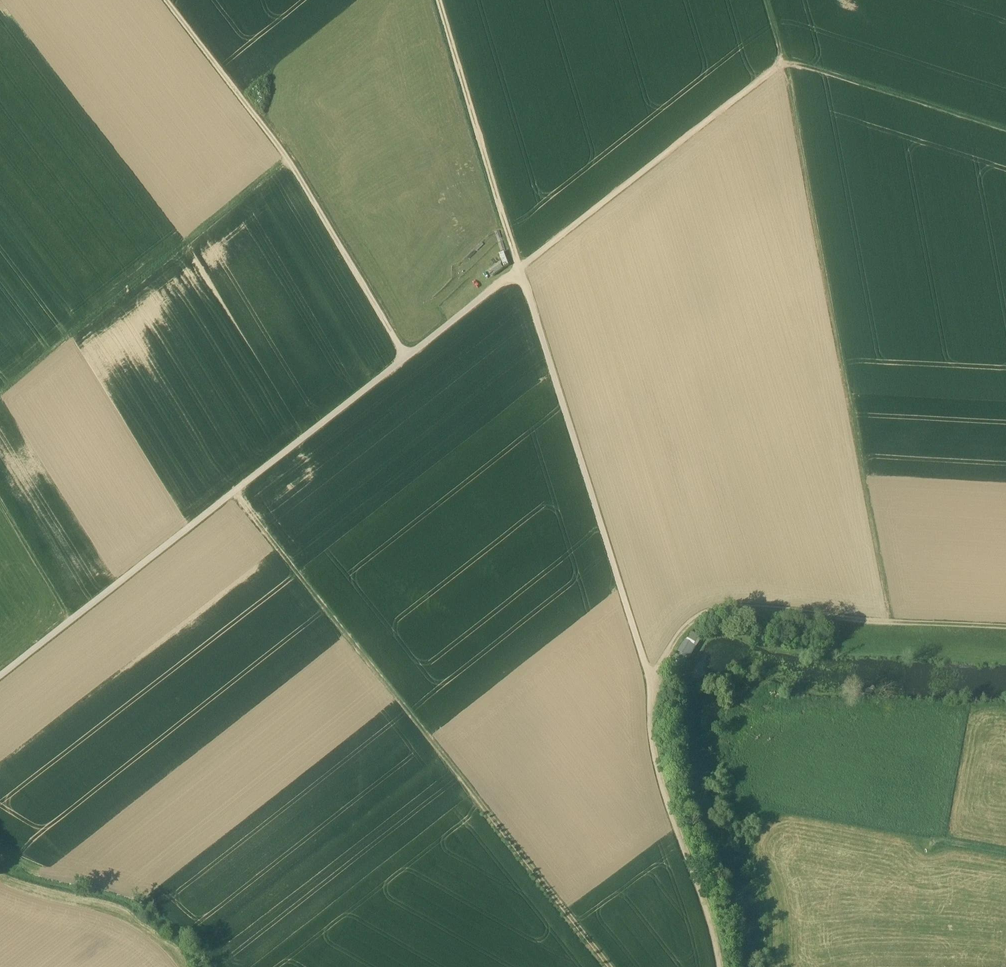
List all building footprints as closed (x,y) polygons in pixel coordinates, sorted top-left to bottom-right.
[(687,643),(679,656),(692,663),(699,651),(687,643)]
